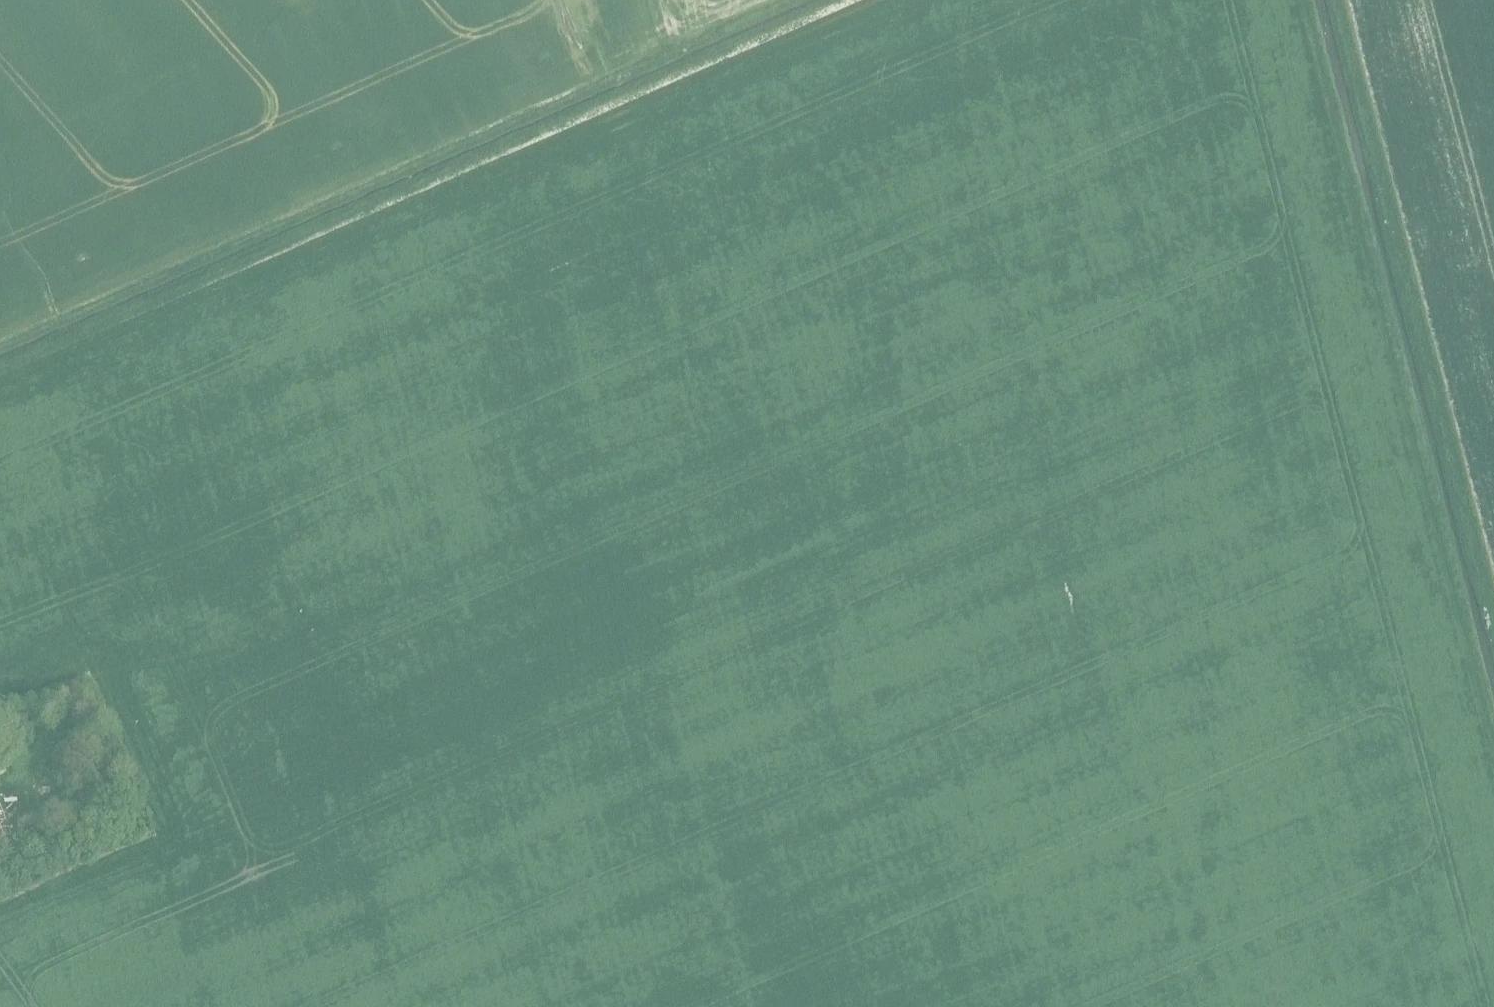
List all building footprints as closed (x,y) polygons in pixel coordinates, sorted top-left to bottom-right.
[(3,756),(0,746),(0,769),(10,766),(7,755),(3,756)]
